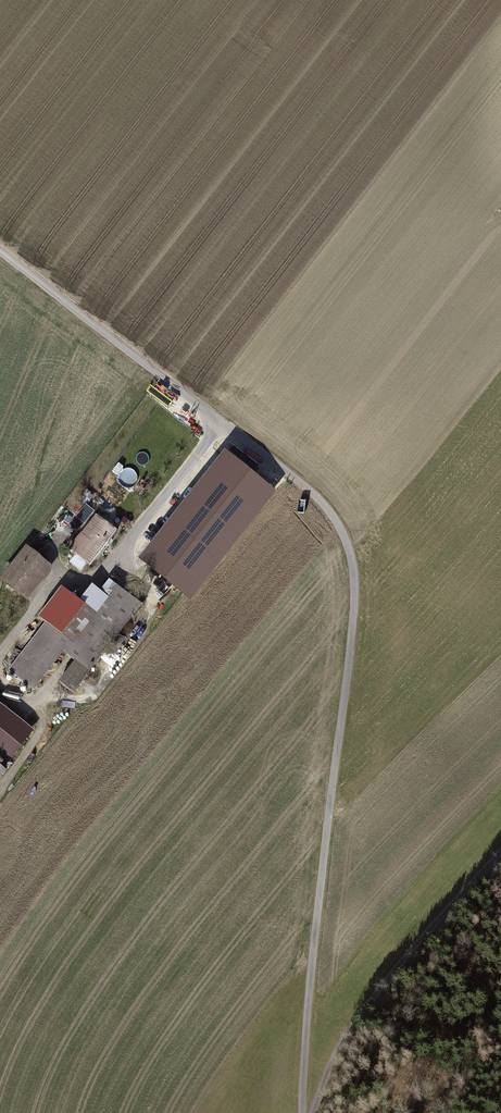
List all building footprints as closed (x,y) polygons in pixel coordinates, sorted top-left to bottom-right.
[(271,489),(224,453),(155,542),(202,579),(271,489)] [(94,518),(66,553),(88,570),(115,534),(94,518)] [(0,583),(0,584),(26,600),(50,570),(25,548),(0,583)] [(141,608),(117,587),(94,616),(61,592),(36,622),(42,627),(4,669),(32,692),(61,656),(72,666),(57,684),(72,698),(141,608)] [(0,708),(0,762),(6,767),(33,731),(0,708)]
